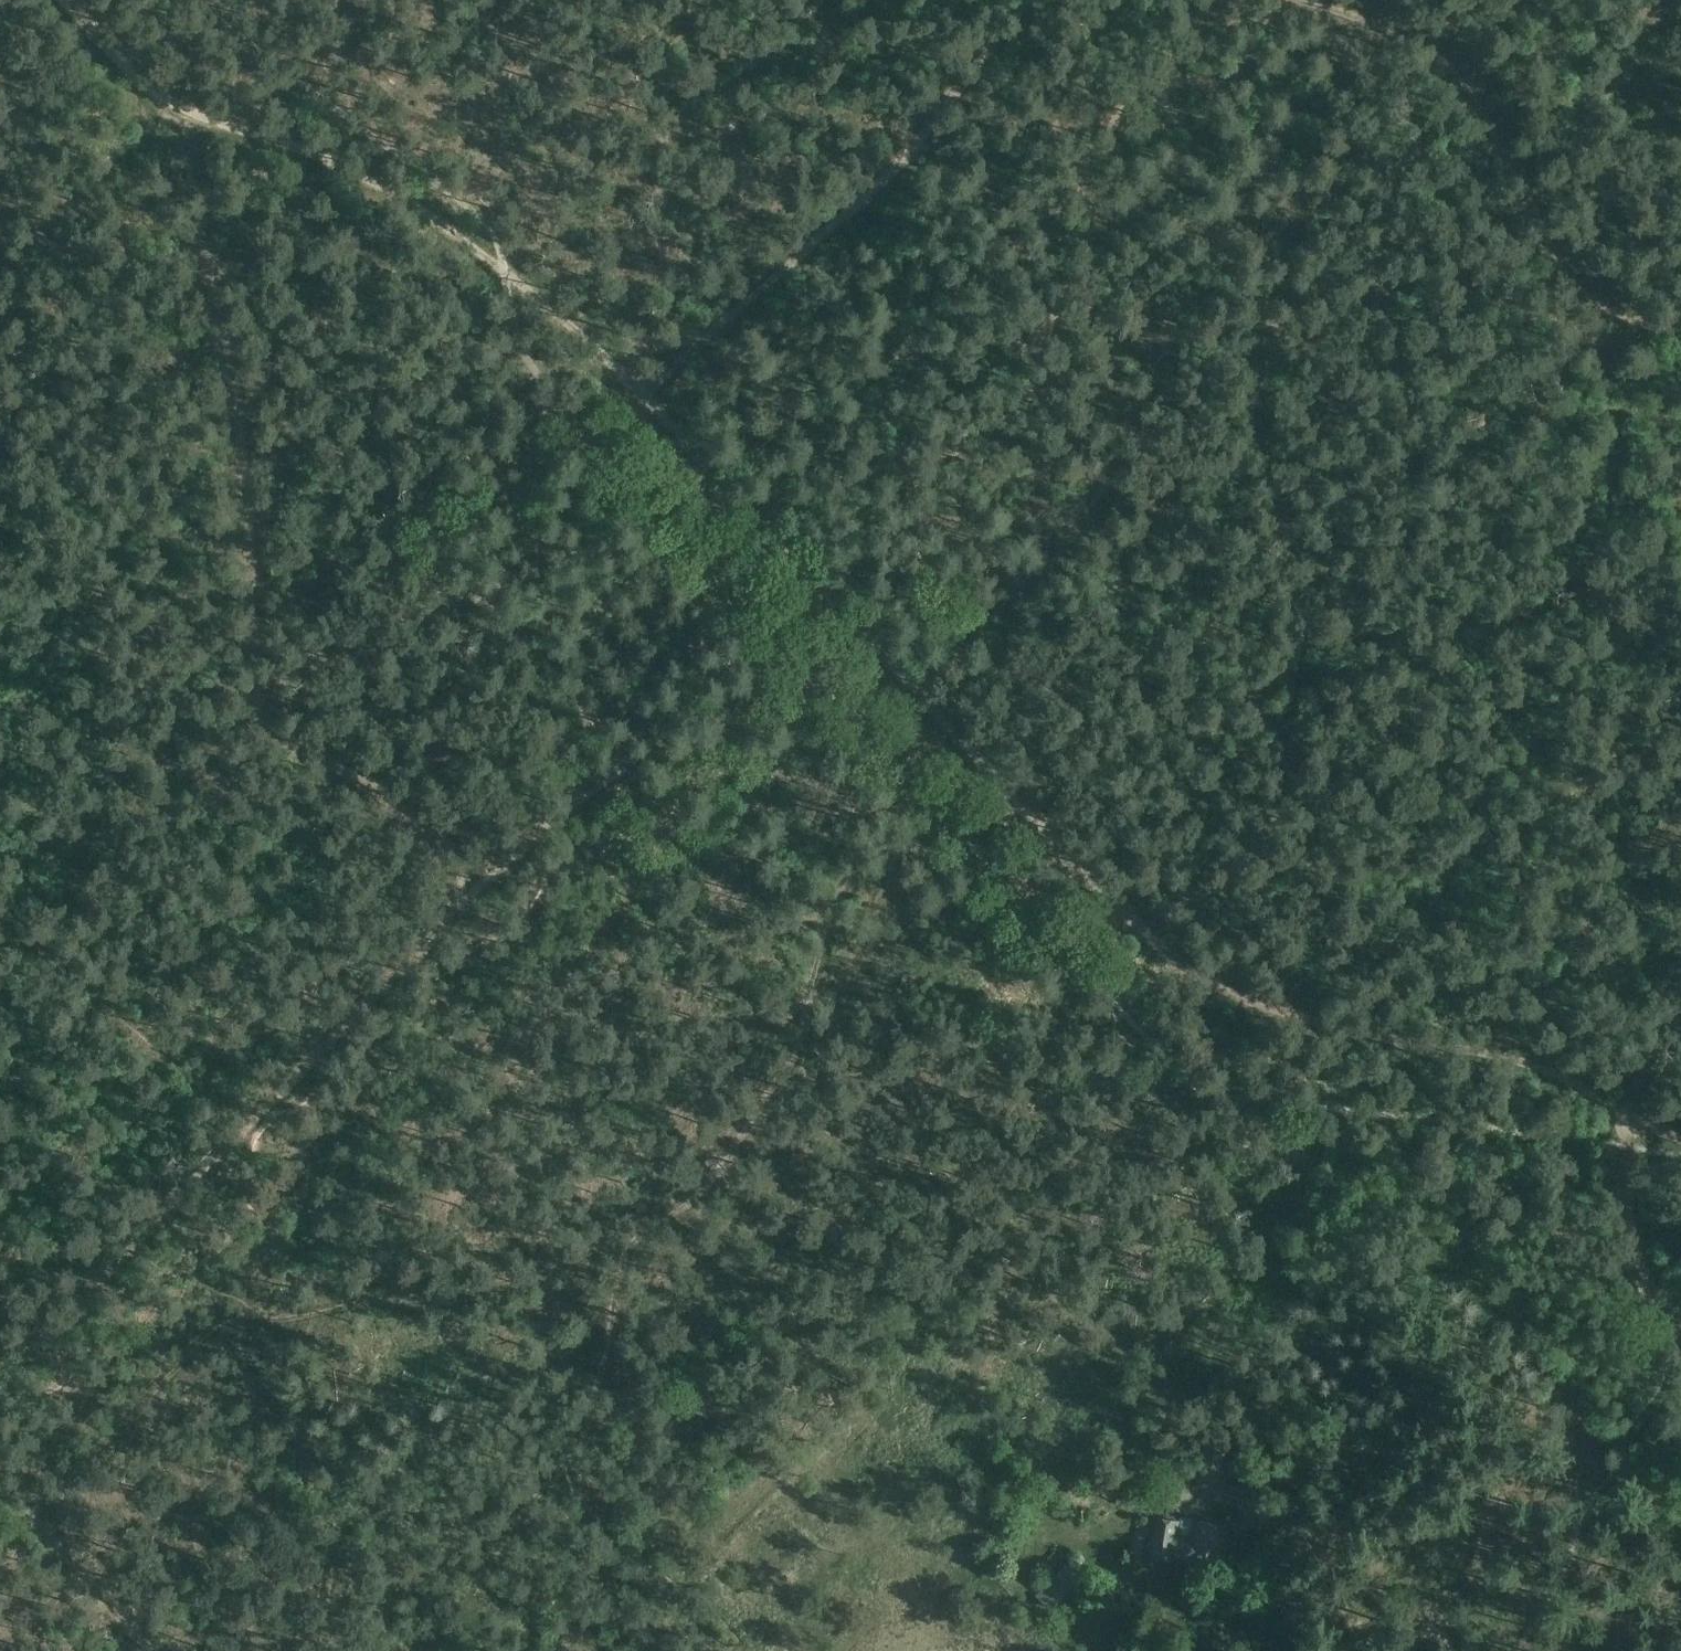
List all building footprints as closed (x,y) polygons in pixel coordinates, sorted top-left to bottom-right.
[(1205,1437),(1199,1470),(1222,1473),(1228,1440),(1205,1437)] [(1228,1526),(1194,1520),(1195,1519),(1181,1517),(1180,1521),(1153,1518),(1148,1557),(1221,1567),(1224,1556),(1228,1526)] [(1070,1560),(1036,1596),(1050,1610),(1076,1583),(1083,1590),(1090,1583),(1083,1577),(1085,1575),(1070,1560)]
